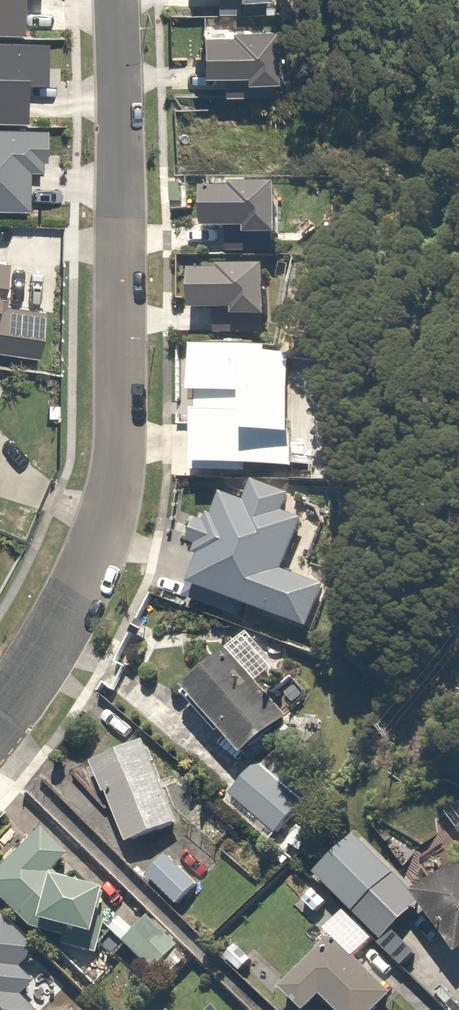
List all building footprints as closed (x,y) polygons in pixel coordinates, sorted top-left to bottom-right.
[(28,33),(29,0),(0,0),(0,32),(28,33)] [(266,11),(266,0),(217,0),(217,11),(266,11)] [(281,78),(281,26),(234,26),(234,31),(204,31),(204,71),(226,72),(226,93),(273,92),(273,78),(281,78)] [(32,121),(33,82),(50,82),(50,40),(0,40),(0,120),(32,121)] [(34,209),(34,170),(47,171),(47,160),(51,160),(51,128),(0,127),(0,208),(34,209)] [(234,232),(234,254),(282,254),(281,239),(290,239),(289,188),(244,188),(244,192),(216,193),(216,233),(234,232)] [(231,269),(231,274),(203,274),(204,314),(222,314),(221,335),(267,335),(267,320),(275,320),(276,269),(231,269)] [(38,353),(43,306),(0,301),(0,348),(38,353)] [(205,553),(190,598),(243,617),(248,603),(313,628),(327,585),(290,571),(307,519),(289,513),(295,495),(264,483),(256,504),(235,495),(234,497),(227,494),(217,523),(212,521),(204,545),(212,548),(209,555),(205,553)] [(226,650),(183,687),(241,756),(285,718),(226,650)] [(176,823),(143,737),(89,758),(122,844),(176,823)] [(253,764),(225,794),(273,838),(300,807),(253,764)] [(203,798),(181,822),(214,851),(235,827),(203,798)] [(97,949),(102,884),(50,876),(67,851),(40,826),(0,868),(0,903),(23,926),(28,920),(75,935),(76,951),(97,949)] [(353,829),(311,870),(351,912),(393,871),(353,829)] [(411,887),(458,955),(458,954),(458,853),(411,887)] [(166,854),(145,876),(177,907),(198,885),(166,854)] [(390,992),(334,933),(279,985),(302,1009),(304,1009),(319,996),(332,1009),(372,1009),(390,992)] [(31,976),(0,944),(0,1006),(31,976)] [(39,1009),(98,1009),(64,981),(39,1009)]
